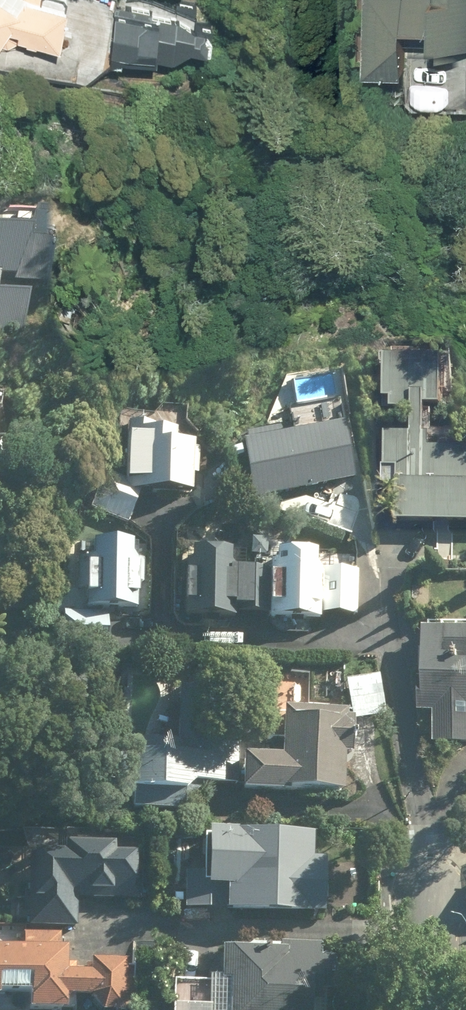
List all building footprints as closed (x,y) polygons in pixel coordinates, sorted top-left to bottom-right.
[(59,42),(63,2),(48,0),(0,0),(0,36),(59,42)] [(190,20),(191,14),(194,8),(184,0),(181,0),(174,9),(169,9),(170,0),(126,0),(126,1),(117,0),(117,5),(108,5),(105,49),(150,52),(150,55),(168,56),(168,52),(180,53),(181,43),(203,44),(204,26),(199,26),(199,20),(190,20)] [(356,78),(399,80),(401,29),(428,30),(427,53),(465,55),(465,0),(359,0),(356,78)] [(23,330),(29,290),(43,292),(53,221),(29,218),(27,228),(0,224),(0,326),(23,330)] [(443,435),(442,458),(429,457),(430,443),(425,443),(427,412),(441,413),(444,367),(387,363),(384,417),(413,418),(412,442),(389,440),(385,492),(400,492),(399,520),(403,520),(403,530),(465,533),(465,436),(443,435)] [(248,501),(355,475),(343,424),(323,429),(319,415),(284,423),(286,429),(233,441),(248,501)] [(122,484),(104,476),(90,508),(125,523),(138,494),(188,496),(190,448),(171,448),(172,430),(120,428),(119,461),(123,461),(122,484)] [(62,565),(61,597),(76,599),(75,614),(61,613),(58,646),(105,649),(108,613),(135,614),(137,545),(84,542),(83,566),(62,565)] [(187,577),(182,577),(180,607),(185,607),(185,619),(226,621),(226,613),(263,614),(265,574),(228,572),(228,554),(188,552),(187,577)] [(270,554),(267,620),(320,622),(320,617),(355,618),(357,575),(312,573),(313,555),(270,554)] [(424,631),(421,717),(434,717),(434,748),(465,749),(465,632),(424,631)] [(239,760),(241,691),(181,689),(179,742),(139,740),(137,783),(150,783),(150,794),(184,795),(194,785),(238,786),(238,793),(342,794),(343,757),(352,757),(353,721),(382,718),(379,678),(342,681),(345,712),(275,711),(274,761),(239,760)] [(312,838),(203,833),(201,875),(186,874),(184,912),(321,918),(323,860),(311,860),(312,838)] [(75,904),(139,905),(140,895),(133,895),(134,857),(108,856),(108,850),(59,849),(59,856),(28,855),(27,906),(29,906),(29,927),(75,928),(75,904)] [(95,1009),(135,1009),(137,966),(85,964),(84,976),(62,975),(63,952),(58,951),(59,935),(22,933),(21,952),(0,951),(0,996),(24,997),(24,1009),(62,1009),(62,1000),(87,1001),(95,1009)] [(169,981),(168,1009),(318,1009),(319,994),(330,994),(331,959),(317,959),(318,949),(277,947),(277,952),(219,950),(217,983),(169,981)]
